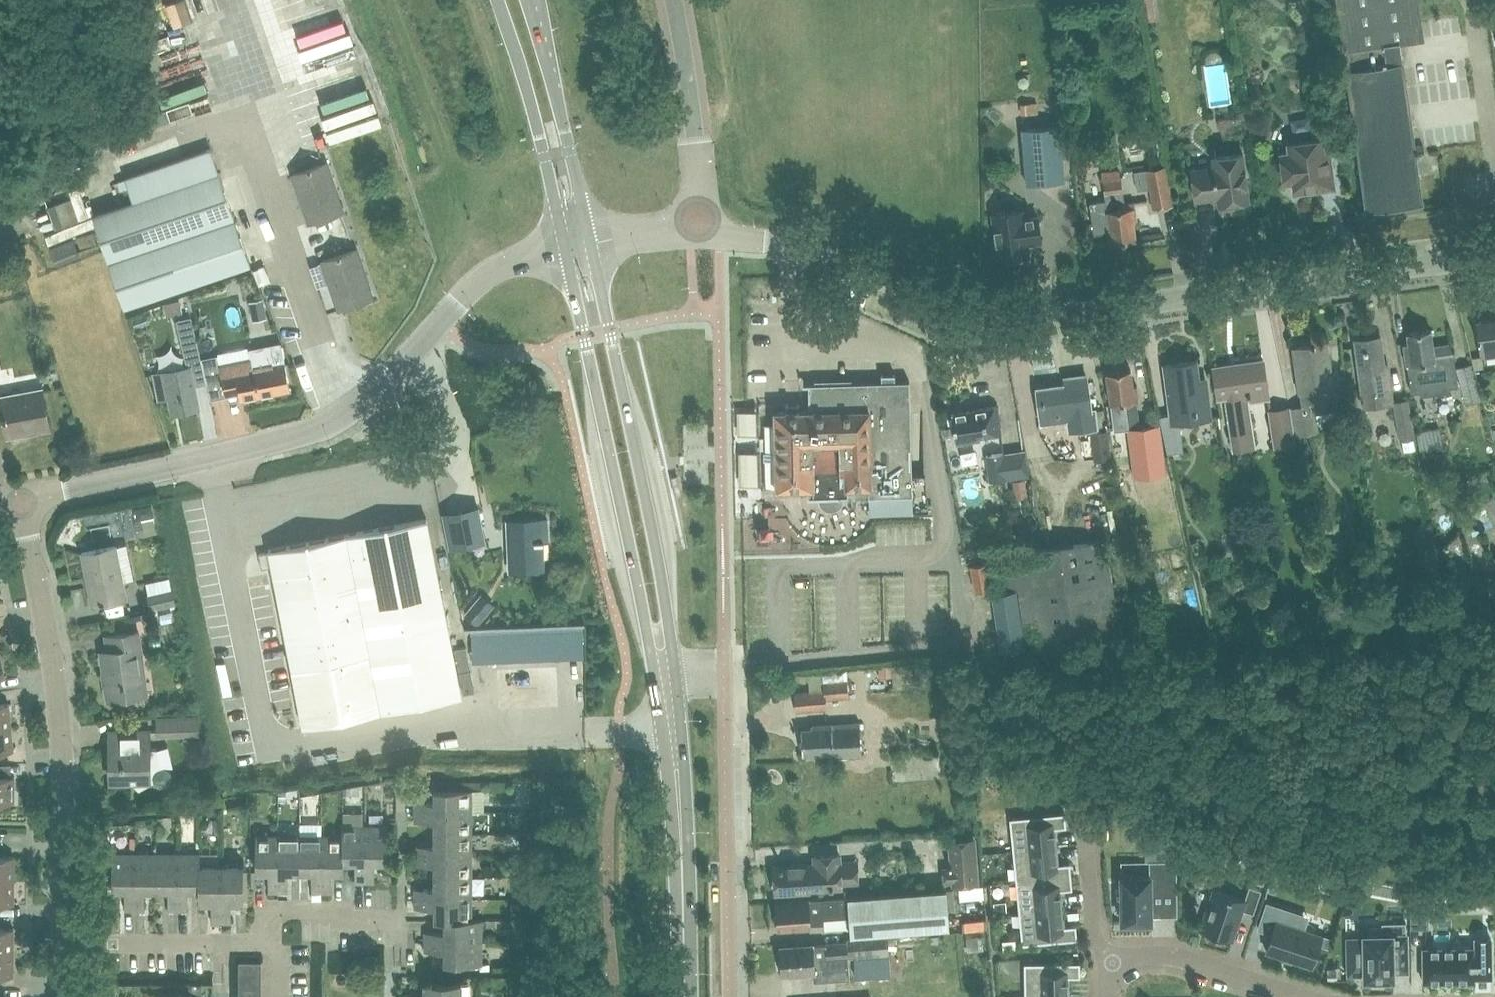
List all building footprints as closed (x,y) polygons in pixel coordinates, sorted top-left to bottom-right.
[(1146,19),(1155,18),(1152,0),(1143,0),(1146,19)] [(1363,189),(1366,209),(1423,201),(1420,184),(1418,168),(1401,43),(1424,40),(1418,0),(1338,0),(1345,50),(1348,50),(1350,70),(1347,70),(1363,189)] [(1304,16),(1313,24),(1317,23),(1320,17),(1320,13),(1311,7),(1307,8),(1305,12),(1304,16)] [(297,37),(305,58),(350,42),(343,21),(297,37)] [(312,82),(362,65),(356,48),(306,65),(312,82)] [(187,96),(208,93),(204,66),(153,73),(156,94),(164,93),(167,120),(190,117),(187,96)] [(324,110),(330,130),(376,115),(370,96),(372,95),(368,81),(306,101),(310,115),(324,110)] [(1038,103),(1021,104),(1022,114),(1038,113),(1038,103)] [(998,106),(982,108),(983,118),(999,116),(998,106)] [(1060,125),(1022,128),(1027,184),(1065,180),(1060,125)] [(1280,153),(1284,182),(1293,181),(1294,193),(1335,188),(1330,150),(1324,151),(1323,138),(1288,143),(1289,151),(1280,153)] [(250,264),(211,149),(125,178),(128,187),(133,202),(93,216),(124,307),(250,264)] [(1212,163),(1191,165),(1196,198),(1218,195),(1219,203),(1228,202),(1249,199),(1243,152),(1211,156),(1212,163)] [(310,222),(339,212),(332,192),(336,190),(326,162),(293,173),(310,222)] [(1169,166),(1145,170),(1152,209),(1175,205),(1169,166)] [(1138,221),(1135,200),(1124,201),(1119,169),(1102,171),(1105,199),(1090,202),(1094,233),(1110,231),(1112,243),(1136,239),(1134,221),(1138,221)] [(128,187),(125,178),(118,180),(121,189),(128,187)] [(80,188),(70,192),(80,220),(90,216),(80,188)] [(994,226),(999,258),(1023,254),(1028,254),(1027,240),(1034,239),(1034,241),(1041,240),(1038,215),(1023,217),(1022,209),(1020,210),(999,212),(993,214),(994,226)] [(58,231),(43,236),(46,247),(62,242),(58,231)] [(50,247),(56,265),(81,256),(74,238),(50,247)] [(356,249),(322,260),(339,309),(368,299),(361,279),(366,277),(356,249)] [(262,300),(251,302),(253,316),(265,313),(262,300)] [(186,315),(182,301),(166,305),(169,319),(186,315)] [(126,318),(130,329),(146,324),(143,313),(126,318)] [(177,319),(187,363),(202,359),(192,315),(177,319)] [(1482,357),(1494,356),(1494,320),(1477,322),(1482,357)] [(1407,364),(1412,392),(1420,390),(1421,395),(1450,390),(1450,386),(1458,385),(1454,358),(1456,358),(1454,342),(1433,345),(1431,329),(1407,332),(1409,342),(1404,343),(1407,363),(1407,364)] [(1364,406),(1392,402),(1394,402),(1389,368),(1385,368),(1381,336),(1355,339),(1364,406)] [(1301,405),(1290,407),(1293,426),(1294,426),(1296,436),(1300,460),(1316,456),(1305,434),(1318,431),(1315,410),(1335,407),(1334,388),(1327,343),(1297,347),(1301,373),(1297,373),(1301,405)] [(241,398),(290,389),(282,346),(250,352),(251,357),(219,364),(225,395),(240,392),(241,398)] [(1250,400),(1269,397),(1268,389),(1266,379),(1263,359),(1235,363),(1235,365),(1213,369),(1216,388),(1217,395),(1224,394),(1232,447),(1236,447),(1257,444),(1250,400)] [(1164,364),(1167,384),(1170,412),(1170,414),(1160,415),(1167,453),(1183,451),(1183,447),(1179,420),(1211,416),(1207,389),(1200,390),(1196,360),(1164,364)] [(1465,403),(1480,399),(1471,363),(1456,367),(1465,403)] [(154,373),(155,379),(159,399),(169,397),(172,413),(199,407),(190,365),(154,373)] [(1114,430),(1128,428),(1140,427),(1136,401),(1139,400),(1137,385),(1133,386),(1131,369),(1107,372),(1111,404),(1114,430)] [(844,497),(913,495),(910,380),(896,381),(895,374),(881,374),(881,381),(808,383),(808,385),(809,385),(809,410),(800,410),(800,403),(786,403),(786,411),(774,411),(777,489),(813,488),(814,496),(812,496),(813,498),(818,498),(819,501),(820,504),(822,507),(825,509),(828,510),(832,511),(835,510),(838,509),(841,506),(843,503),(844,500),(844,497)] [(1091,409),(1089,394),(1086,375),(1070,377),(1071,383),(1042,387),(1043,399),(1040,400),(1041,404),(1039,404),(1042,423),(1067,420),(1068,432),(1096,428),(1094,409),(1091,409)] [(8,435),(25,432),(24,428),(48,424),(49,428),(50,427),(43,388),(0,397),(8,435)] [(1408,399),(1394,402),(1392,402),(1400,438),(1415,435),(1408,399)] [(956,442),(976,440),(979,439),(978,432),(1001,429),(997,406),(952,412),(956,442)] [(1295,445),(1293,426),(1290,407),(1267,410),(1273,448),(1295,445)] [(736,411),(737,435),(755,434),(754,410),(736,411)] [(1140,427),(1128,428),(1132,457),(1144,455),(1146,475),(1166,472),(1160,424),(1140,427)] [(770,451),(771,425),(762,425),(761,451),(770,451)] [(1416,432),(1420,450),(1436,448),(1437,454),(1443,452),(1439,428),(1416,432)] [(1107,431),(1092,433),(1095,459),(1111,457),(1107,431)] [(1025,449),(1006,452),(986,455),(988,468),(990,481),(1028,475),(1025,449)] [(756,451),(737,451),(738,484),(757,483),(756,451)] [(1024,479),(1012,481),(1014,498),(1026,497),(1024,479)] [(1452,485),(1454,494),(1464,491),(1462,483),(1452,485)] [(151,506),(135,509),(137,515),(142,519),(153,517),(151,506)] [(479,508),(444,515),(450,546),(485,539),(479,508)] [(270,551),(272,566),(292,668),(303,726),(367,714),(461,696),(427,518),(269,549),(270,551)] [(508,520),(510,571),(543,569),(541,533),(548,532),(547,518),(508,520)] [(1106,539),(995,556),(1001,592),(1019,589),(1027,649),(1027,653),(1121,639),(1106,539)] [(93,605),(112,601),(126,598),(119,565),(116,545),(82,552),(93,605)] [(1416,549),(1423,581),(1440,578),(1433,545),(1416,549)] [(262,568),(272,566),(270,551),(259,553),(262,568)] [(971,564),(976,590),(991,587),(986,561),(971,564)] [(171,589),(148,593),(151,609),(174,604),(171,589)] [(1001,592),(993,593),(1001,652),(1027,649),(1019,589),(1001,592)] [(476,600),(465,614),(477,624),(489,611),(476,600)] [(139,630),(106,635),(108,650),(101,651),(108,699),(143,694),(138,655),(142,655),(139,630)] [(467,646),(455,648),(459,669),(471,667),(467,646)] [(879,677),(892,676),(891,665),(878,666),(879,677)] [(471,669),(460,672),(464,693),(476,691),(471,669)] [(827,707),(826,699),(850,697),(847,669),(823,671),(825,689),(795,692),(797,710),(827,707)] [(11,726),(9,703),(0,703),(0,728),(11,726)] [(199,716),(156,717),(157,736),(199,735),(199,716)] [(833,756),(861,754),(860,721),(832,723),(812,724),(812,728),(801,729),(802,753),(832,751),(833,756)] [(14,750),(11,726),(0,728),(0,752),(14,750)] [(112,779),(149,779),(152,779),(156,784),(160,785),(165,786),(168,784),(171,780),(172,776),(171,771),(168,768),(164,767),(161,767),(157,748),(148,749),(148,731),(123,731),(123,747),(111,747),(112,779)] [(205,752),(205,739),(193,739),(193,752),(205,752)] [(15,802),(15,776),(0,776),(0,801),(15,802)] [(415,812),(472,811),(471,789),(434,789),(434,802),(415,802),(415,812)] [(434,821),(435,833),(472,833),(472,811),(415,812),(415,821),(434,821)] [(1013,850),(1056,845),(1054,827),(1066,826),(1065,812),(1010,818),(1013,850)] [(343,861),(344,861),(355,861),(355,881),(365,881),(365,824),(343,824),(342,834),(343,834),(343,861)] [(365,824),(365,881),(375,881),(375,861),(387,861),(387,824),(365,824)] [(415,845),(415,855),(472,854),(472,833),(435,833),(435,845),(415,845)] [(269,891),(278,891),(278,834),(256,834),(256,871),(269,871),(269,891)] [(278,834),(278,891),(288,891),(288,871),(300,871),(300,834),(278,834)] [(300,834),(300,871),(312,871),(312,891),(322,891),(322,834),(300,834)] [(343,834),(342,834),(322,834),(322,891),(331,891),(331,871),(344,871),(344,861),(343,861),(343,834)] [(952,866),(943,866),(944,880),(953,879),(953,883),(978,881),(974,837),(950,839),(952,866)] [(1058,863),(1056,845),(1013,850),(1016,881),(1071,875),(1070,862),(1058,863)] [(125,909),(135,909),(135,852),(113,852),(113,889),(125,889),(125,909)] [(135,852),(135,909),(145,909),(145,889),(156,889),(157,852),(135,852)] [(178,909),(178,852),(157,852),(156,889),(168,889),(168,909),(178,909)] [(200,864),(201,864),(200,852),(178,852),(178,909),(188,909),(188,889),(199,889),(200,889),(200,864)] [(843,863),(842,853),(814,855),(815,863),(774,865),(775,892),(795,891),(813,890),(813,889),(843,888),(843,884),(860,884),(859,862),(843,863)] [(435,864),(435,876),(472,876),(472,854),(415,855),(415,864),(435,864)] [(14,880),(14,856),(0,855),(0,880),(14,880)] [(1150,874),(1121,875),(1122,921),(1152,920),(1151,893),(1177,892),(1177,859),(1149,860),(1150,874)] [(221,922),(221,865),(201,864),(200,864),(200,889),(199,889),(199,902),(212,902),(212,922),(221,922)] [(221,865),(221,922),(231,922),(231,902),(244,902),(244,865),(221,865)] [(1016,881),(1019,912),(1062,907),(1060,889),(1072,888),(1071,875),(1016,881)] [(415,888),(415,898),(472,898),(472,876),(435,876),(435,888),(415,888)] [(14,880),(0,880),(0,903),(14,903),(14,880)] [(1341,880),(1337,893),(1346,896),(1351,883),(1341,880)] [(1214,888),(1201,929),(1232,940),(1242,909),(1254,913),(1262,890),(1249,885),(1245,899),(1214,888)] [(949,926),(948,909),(955,909),(954,888),(848,896),(797,900),(777,902),(778,928),(810,926),(810,923),(823,922),(823,917),(849,915),(851,934),(871,932),(949,926)] [(435,920),(445,920),(445,919),(472,919),(472,898),(415,898),(415,907),(435,907),(435,920)] [(1005,898),(993,899),(994,910),(1006,909),(1005,898)] [(524,917),(524,902),(511,902),(511,917),(524,917)] [(967,921),(990,923),(991,903),(968,902),(967,921)] [(1268,902),(1259,928),(1273,933),(1267,951),(1312,966),(1322,934),(1288,923),(1293,910),(1268,902)] [(1064,926),(1062,907),(1019,912),(1022,944),(1077,938),(1076,924),(1064,926)] [(445,919),(445,920),(445,931),(425,931),(425,941),(482,941),(482,918),(472,919),(445,919)] [(1364,938),(1347,938),(1348,974),(1365,974),(1365,978),(1368,978),(1368,982),(1382,982),(1382,978),(1393,978),(1392,947),(1406,947),(1406,921),(1382,922),(1382,934),(1364,935),(1364,938)] [(14,952),(14,927),(0,927),(0,952),(14,952)] [(781,960),(779,961),(779,967),(782,968),(782,973),(802,972),(814,971),(815,979),(850,976),(848,957),(854,957),(856,977),(891,975),(889,936),(866,937),(847,938),(847,942),(780,946),(781,960)] [(1469,947),(1423,947),(1423,981),(1475,980),(1475,977),(1492,976),(1491,940),(1474,941),(1474,946),(1469,947)] [(482,963),(482,941),(425,941),(425,951),(445,951),(445,963),(482,963)] [(14,952),(0,952),(0,975),(13,975),(14,952)] [(239,974),(262,974),(262,962),(239,962),(239,974)] [(1025,962),(1025,995),(1068,994),(1068,976),(1080,976),(1080,962),(1025,962)] [(239,974),(239,986),(261,986),(262,974),(239,974)] [(852,990),(867,991),(868,979),(852,978),(852,990)] [(404,996),(461,996),(461,981),(424,981),(425,994),(404,994),(404,996)] [(261,986),(239,986),(239,996),(261,996),(261,986)]
